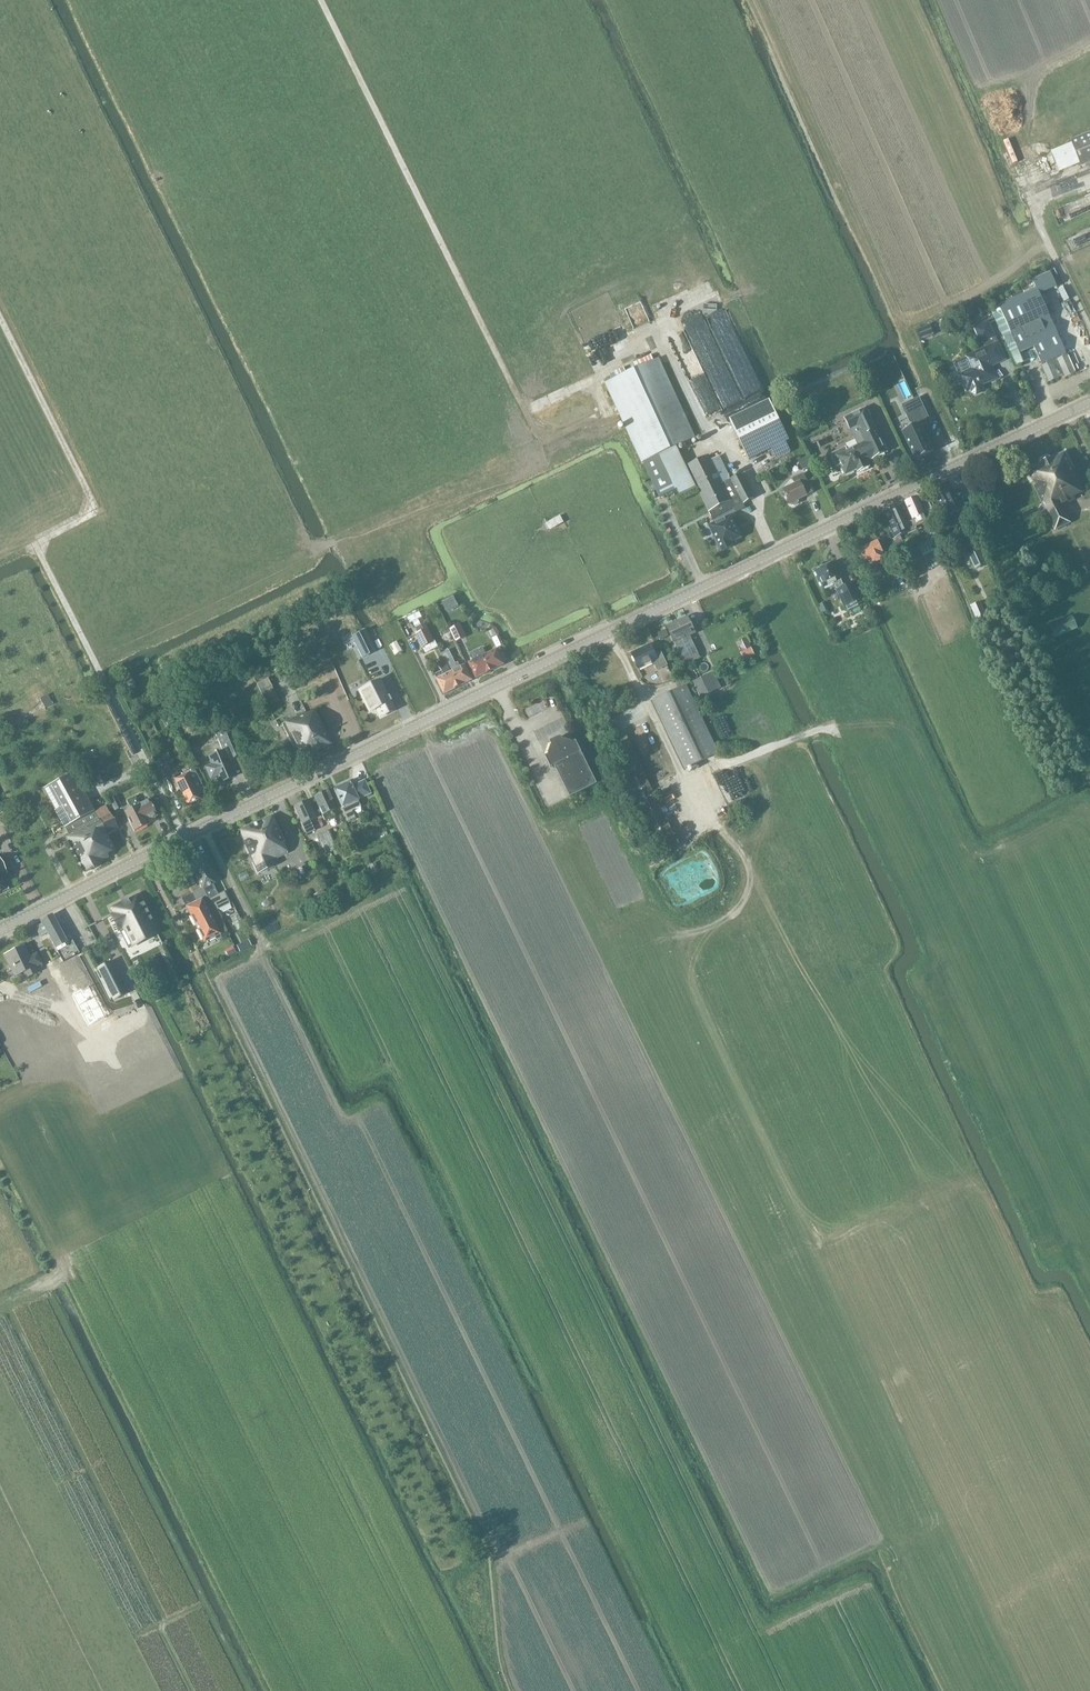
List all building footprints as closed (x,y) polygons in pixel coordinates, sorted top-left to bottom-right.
[(1082,166),(1089,162),(1089,132),(1071,140),(1082,166)] [(1037,289),(999,306),(1019,353),(1034,347),(1041,364),(1042,366),(1041,367),(1049,384),(1075,372),(1067,355),(1066,355),(1065,353),(1037,289)] [(973,369),(959,376),(967,392),(971,390),(972,393),(977,395),(983,392),(984,388),(982,385),(997,378),(992,366),(1005,360),(998,343),(997,343),(995,337),(995,336),(988,322),(975,328),(982,342),(984,342),(986,348),(967,357),(973,369)] [(659,358),(605,383),(642,463),(645,462),(662,454),(676,447),(696,438),(659,358)] [(1030,385),(1036,383),(1032,371),(1026,373),(1030,385)] [(912,427),(902,431),(916,460),(934,452),(921,426),(930,422),(919,398),(903,406),(906,413),(913,410),(918,421),(911,424),(912,427)] [(770,400),(730,419),(749,460),(789,440),(770,400)] [(846,448),(832,455),(838,466),(841,465),(846,475),(857,470),(858,472),(869,467),(866,461),(872,458),(873,459),(887,452),(876,430),(866,408),(845,418),(858,446),(847,451),(846,448)] [(1063,505),(1075,499),(1074,497),(1084,492),(1073,467),(1072,468),(1065,452),(1051,459),(1047,457),(1042,459),(1041,464),(1027,470),(1034,484),(1033,485),(1055,530),(1071,523),(1063,505)] [(662,454),(645,462),(660,497),(678,489),(662,454)] [(709,456),(687,467),(698,490),(710,516),(712,519),(734,509),(736,513),(745,508),(743,504),(731,479),(722,484),(709,456)] [(798,500),(808,496),(814,493),(809,482),(808,482),(804,473),(792,478),(794,484),(782,489),(790,504),(791,504),(792,506),(794,506),(798,504),(799,502),(798,500)] [(742,474),(731,479),(743,504),(754,498),(742,474)] [(917,497),(906,503),(916,527),(928,522),(917,497)] [(895,538),(895,539),(916,529),(913,521),(906,524),(898,506),(884,513),(895,538)] [(560,515),(544,521),(547,529),(563,522),(560,515)] [(712,538),(720,553),(732,547),(731,545),(736,542),(736,541),(742,538),(731,515),(709,526),(714,537),(712,538)] [(965,545),(975,569),(986,563),(976,540),(965,545)] [(860,551),(858,552),(861,557),(863,556),(866,563),(868,562),(871,568),(878,564),(887,560),(878,541),(871,545),(869,544),(866,546),(865,547),(860,550),(860,551)] [(844,587),(840,580),(843,579),(841,576),(842,574),(841,573),(840,572),(835,562),(823,568),(822,566),(817,569),(818,570),(816,571),(823,588),(834,583),(838,590),(846,607),(863,599),(855,582),(844,587)] [(453,596),(442,603),(446,611),(458,604),(453,596)] [(1049,626),(1055,639),(1078,628),(1073,616),(1049,626)] [(688,617),(667,627),(683,661),(684,661),(698,654),(690,636),(695,633),(688,617)] [(451,629),(456,641),(466,637),(461,624),(451,629)] [(435,642),(428,628),(419,633),(416,635),(422,648),(423,648),(430,644),(435,642)] [(376,651),(365,630),(352,637),(363,658),(376,651)] [(658,635),(661,641),(669,637),(666,631),(658,635)] [(632,654),(639,669),(653,663),(657,671),(668,666),(662,653),(656,656),(651,645),(632,654)] [(752,646),(740,651),(744,660),(755,655),(752,646)] [(459,687),(473,680),(465,665),(458,668),(454,660),(457,658),(452,648),(442,654),(448,666),(459,687)] [(490,672),(505,664),(498,649),(485,655),(482,648),(479,649),(490,672)] [(476,678),(490,672),(479,649),(471,654),(474,661),(469,663),(476,678)] [(445,694),(459,687),(448,666),(445,661),(439,664),(443,671),(435,675),(445,694)] [(695,680),(703,696),(715,690),(707,674),(695,680)] [(124,679),(129,690),(136,687),(131,676),(124,679)] [(387,697),(379,681),(360,690),(371,712),(378,708),(382,716),(394,710),(390,702),(391,701),(388,696),(387,697)] [(718,753),(686,685),(654,700),(686,768),(718,753)] [(40,698),(46,708),(54,704),(48,694),(40,698)] [(283,723),(300,759),(331,744),(315,711),(307,714),(306,712),(283,723)] [(224,730),(215,734),(223,752),(209,758),(212,765),(206,768),(211,780),(218,777),(220,783),(235,777),(226,757),(234,753),(235,755),(224,730)] [(546,757),(551,768),(555,766),(571,798),(598,785),(577,742),(573,743),(572,742),(565,740),(564,740),(562,736),(551,742),(553,746),(551,746),(549,754),(549,755),(546,757)] [(158,759),(168,779),(178,775),(168,754),(158,759)] [(199,800),(198,796),(205,792),(195,771),(175,780),(187,806),(199,800)] [(97,811),(76,772),(46,788),(66,827),(97,811)] [(361,807),(358,800),(371,794),(365,780),(351,786),(350,783),(348,784),(347,782),(341,784),(342,786),(334,790),(348,820),(355,817),(352,810),(361,807)] [(335,810),(330,802),(332,801),(327,790),(314,797),(325,820),(334,816),(332,812),(335,810)] [(110,800),(116,810),(122,807),(117,796),(110,800)] [(124,811),(134,832),(147,825),(146,822),(157,816),(149,800),(139,804),(135,797),(126,801),(130,809),(124,811)] [(294,807),(306,835),(315,831),(310,822),(316,819),(308,801),(305,802),(304,800),(300,803),(301,804),(294,807)] [(106,806),(97,811),(66,827),(69,833),(65,835),(85,873),(100,865),(99,863),(108,858),(106,855),(115,850),(107,834),(117,828),(106,806)] [(721,823),(728,820),(724,813),(718,816),(721,823)] [(283,843),(284,842),(272,815),(238,831),(257,874),(273,867),(270,861),(287,853),(283,843)] [(334,840),(330,830),(323,833),(328,843),(331,851),(337,848),(334,840)] [(322,846),(328,843),(323,833),(317,835),(322,846)] [(200,854),(187,861),(202,890),(193,894),(195,900),(196,902),(203,899),(206,898),(211,908),(214,907),(216,911),(230,904),(224,892),(214,897),(212,893),(216,891),(212,885),(215,884),(200,854)] [(7,890),(8,889),(8,888),(2,876),(7,874),(0,860),(0,893),(7,890)] [(95,890),(99,908),(108,905),(103,888),(95,890)] [(128,900),(111,908),(111,909),(112,909),(115,913),(111,915),(123,939),(127,937),(132,946),(141,942),(156,934),(157,934),(151,921),(138,894),(127,899),(128,900)] [(193,894),(182,900),(204,943),(219,936),(221,940),(228,937),(229,936),(221,920),(222,919),(219,912),(217,913),(216,911),(214,907),(211,908),(206,898),(203,899),(196,902),(195,900),(193,894)] [(78,955),(80,954),(70,935),(65,938),(52,915),(41,922),(42,925),(36,929),(40,937),(47,934),(63,962),(78,955)] [(242,943),(237,946),(240,952),(245,949),(242,943)] [(11,952),(5,955),(16,977),(25,973),(28,978),(40,973),(37,967),(43,964),(39,954),(32,957),(26,946),(19,949),(17,948),(12,950),(11,952)] [(110,962),(98,968),(104,981),(114,1000),(126,994),(126,993),(116,975),(110,962)] [(105,1017),(88,988),(73,996),(89,1025),(105,1017)] [(47,1044),(52,1055),(66,1050),(62,1038),(47,1044)]
